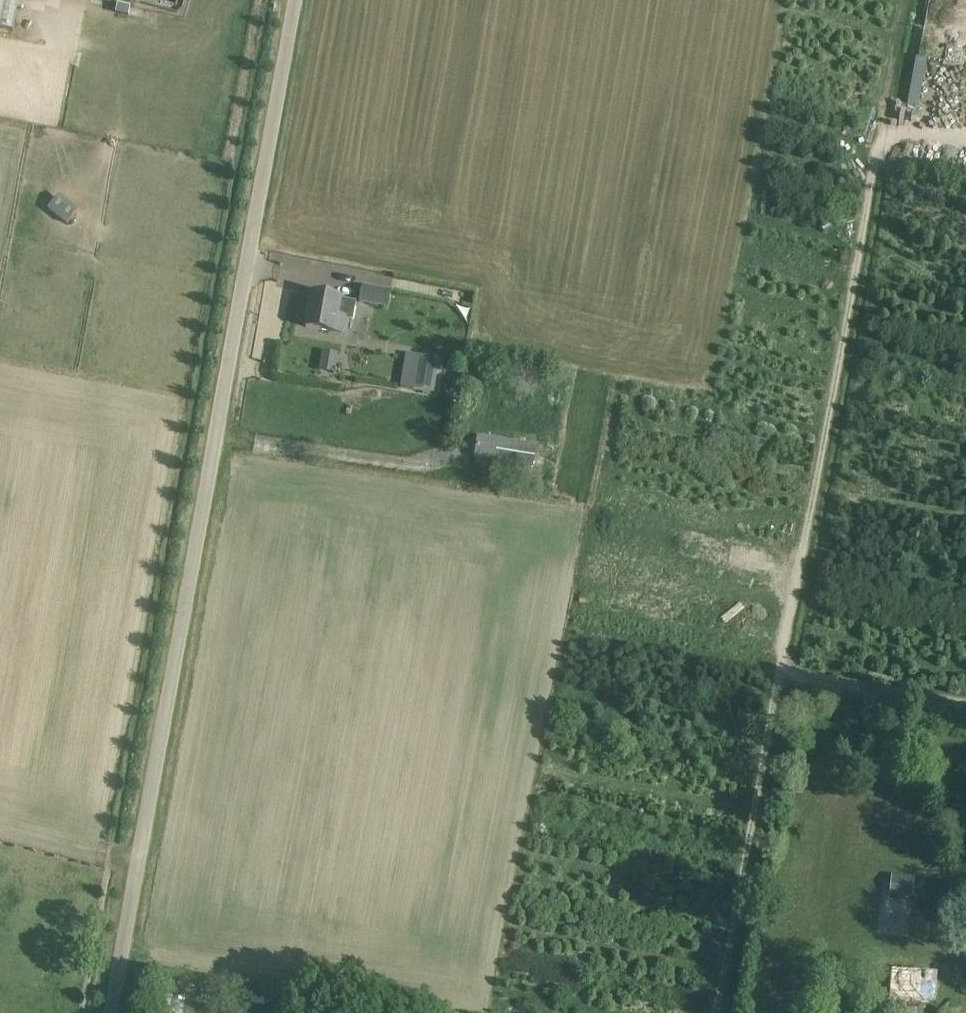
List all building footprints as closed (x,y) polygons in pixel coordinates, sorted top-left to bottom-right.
[(12,31),(19,0),(0,0),(0,29),(12,31)] [(908,104),(919,105),(924,58),(913,57),(908,104)] [(389,309),(392,291),(364,287),(360,304),(389,309)] [(353,322),(356,303),(313,295),(307,327),(345,334),(347,321),(353,322)] [(435,394),(441,360),(407,354),(401,388),(435,394)] [(474,458),(532,468),(531,476),(551,480),(555,455),(537,452),(537,447),(477,437),(474,458)] [(891,875),(889,896),(913,898),(915,877),(891,875)]
